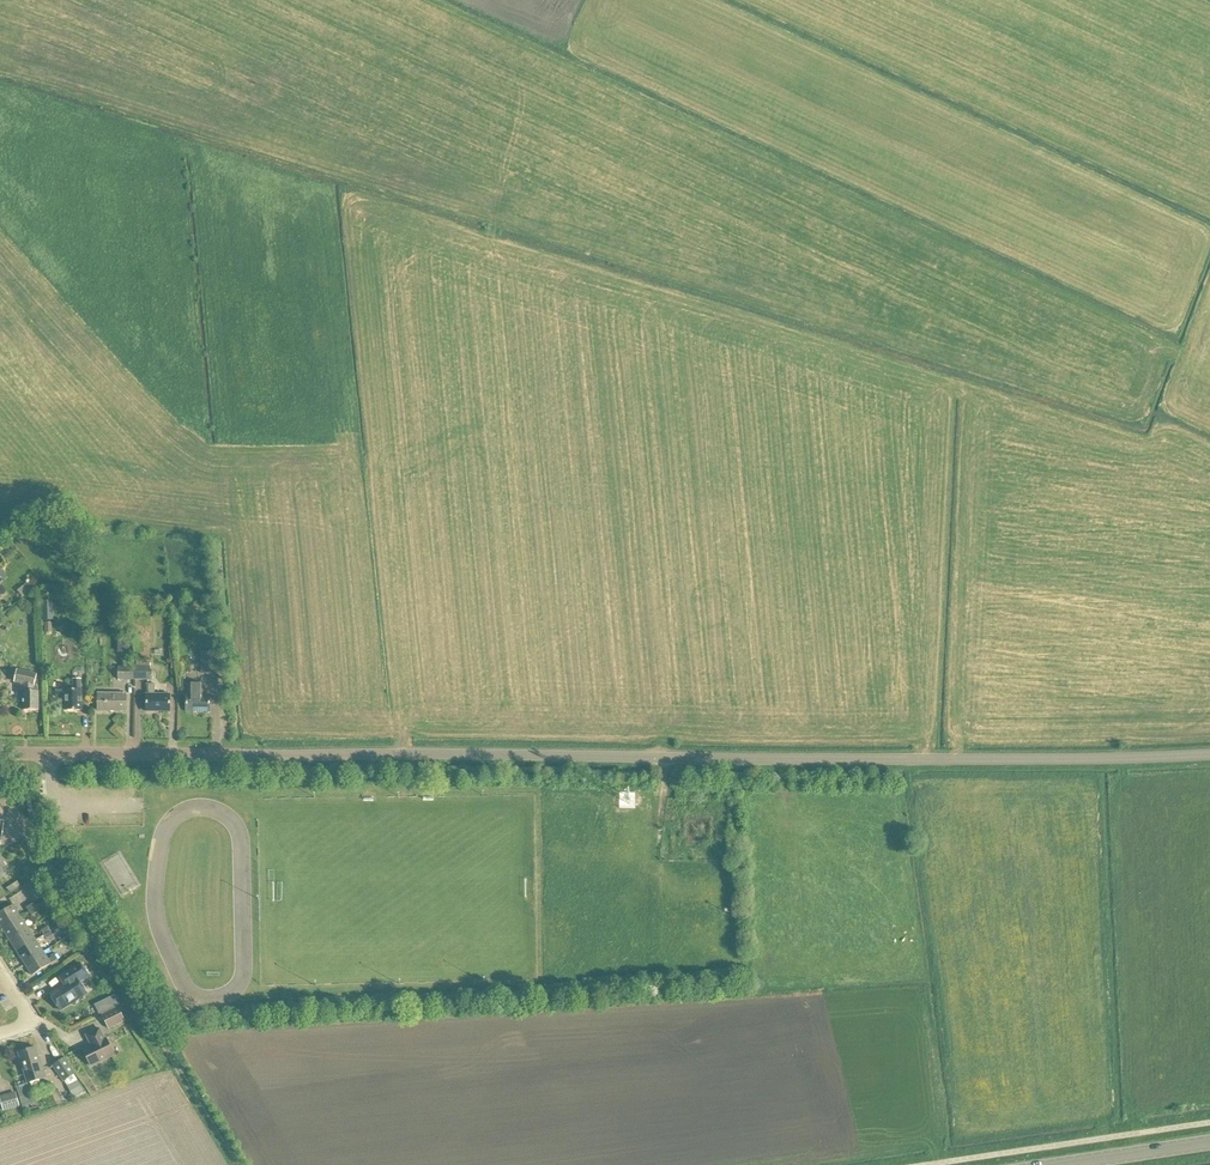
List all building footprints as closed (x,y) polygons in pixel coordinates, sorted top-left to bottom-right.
[(84,599),(85,615),(98,615),(98,605),(91,606),(90,599),(84,599)] [(44,601),(44,620),(53,620),(52,601),(44,601)] [(117,652),(128,652),(128,639),(117,639),(117,652)] [(218,674),(218,652),(203,652),(203,674),(218,674)] [(135,680),(135,666),(119,665),(119,679),(135,680)] [(135,666),(135,680),(151,680),(151,666),(135,666)] [(38,685),(34,686),(38,675),(18,669),(15,681),(24,684),(24,692),(24,711),(39,711),(39,691),(38,691),(38,685)] [(66,710),(82,710),(82,690),(82,679),(74,679),(74,691),(66,691),(66,710)] [(155,684),(148,684),(141,684),(141,694),(147,694),(147,711),(170,711),(170,695),(155,695),(155,684)] [(189,684),(189,695),(187,695),(187,712),(210,712),(210,695),(204,695),(204,684),(189,684)] [(127,711),(127,694),(98,694),(98,711),(127,711)] [(29,912),(35,908),(32,904),(26,908),(29,912)] [(20,918),(12,906),(0,914),(0,926),(2,929),(20,918)] [(9,941),(27,929),(20,918),(2,929),(9,941)] [(50,931),(48,927),(41,931),(44,935),(50,931)] [(17,952),(35,941),(27,929),(9,941),(17,952)] [(50,931),(44,935),(46,940),(53,936),(50,931)] [(24,964),(42,953),(35,941),(17,952),(24,964)] [(42,953),(24,964),(32,976),(57,960),(54,956),(47,960),(42,953)] [(74,1005),(76,1001),(86,994),(78,982),(87,976),(79,964),(59,977),(64,985),(49,995),(60,1011),(70,1004),(74,1005)] [(119,1004),(114,995),(105,1000),(109,1009),(119,1004)] [(101,1015),(109,1030),(125,1021),(118,1006),(101,1015)] [(91,1066),(113,1055),(105,1039),(104,1040),(98,1029),(86,1035),(91,1046),(82,1050),(91,1066)] [(27,1084),(45,1078),(40,1061),(39,1062),(35,1048),(18,1053),(27,1084)] [(63,1082),(74,1074),(75,1074),(64,1058),(52,1066),(63,1082)] [(0,1097),(0,1101),(3,1110),(19,1105),(15,1093),(0,1097)]
